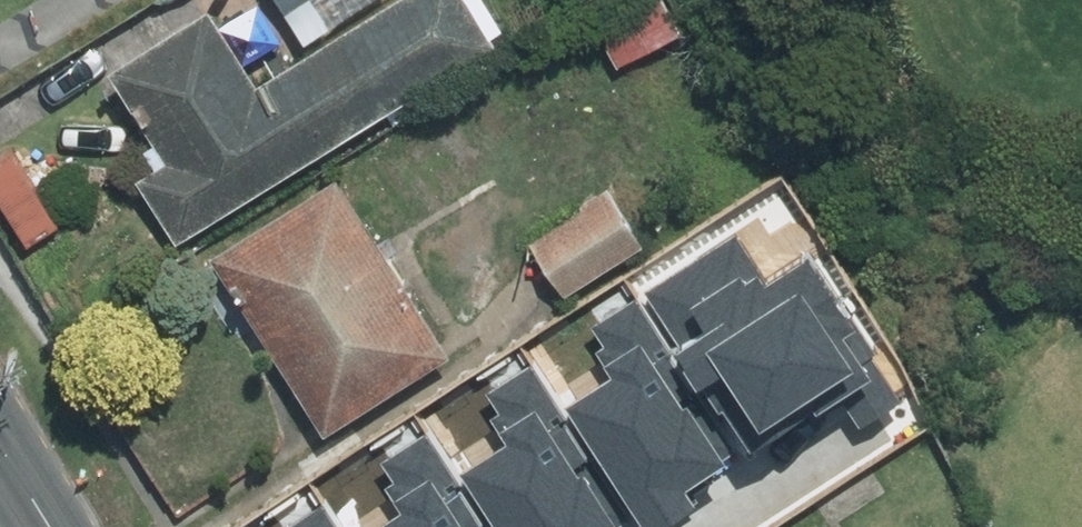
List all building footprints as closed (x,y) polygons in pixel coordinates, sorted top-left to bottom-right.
[(129,55),(173,121),(147,138),(164,164),(147,175),(188,237),(515,22),(500,0),(397,0),(308,59),(270,0),(257,0),(230,18),(219,0),(212,0),(129,55)] [(290,9),(305,0),(285,0),(290,9)] [(333,24),(374,0),(319,0),(333,24)] [(602,18),(627,61),(692,24),(678,0),(634,0),(602,18)] [(341,167),(224,243),(342,426),(460,351),(341,167)] [(653,236),(616,182),(539,236),(576,290),(653,236)] [(716,232),(643,280),(744,432),(818,383),(849,430),(894,401),(797,255),(751,285),(716,232)] [(728,449),(626,296),(578,327),(611,378),(572,404),(640,507),(728,449)] [(521,362),(473,394),(507,444),(467,470),(504,526),(606,526),(623,516),(521,362)] [(421,432),(373,463),(407,513),(386,526),(485,526),(421,432)] [(319,499),(276,526),(338,526),(319,499)]
